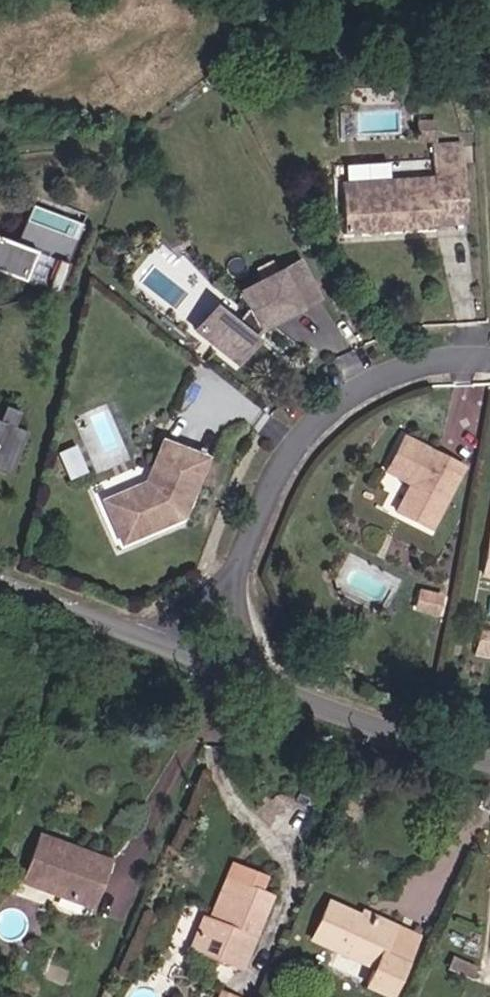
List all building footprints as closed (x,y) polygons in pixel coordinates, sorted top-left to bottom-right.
[(465,218),(464,194),(462,160),(461,138),(431,139),(432,161),(433,171),(341,176),(343,228),(437,223),(436,219),(465,218)] [(0,235),(0,269),(24,278),(26,274),(55,285),(65,260),(0,235)] [(303,304),(283,268),(243,289),(251,304),(238,321),(217,304),(199,327),(241,360),(259,337),(256,335),(263,326),(303,304)] [(17,449),(4,444),(9,431),(0,427),(0,490),(17,449)] [(434,530),(467,468),(445,457),(443,461),(435,458),(433,451),(408,437),(390,471),(415,484),(400,512),(434,530)] [(173,502),(179,493),(186,497),(208,459),(175,440),(162,463),(156,459),(147,474),(103,486),(114,530),(176,513),(173,502)] [(438,611),(441,597),(421,592),(418,607),(438,611)] [(481,629),(477,646),(489,649),(489,631),(481,629)] [(106,866),(42,839),(22,884),(87,911),(106,866)] [(273,882),(255,874),(243,867),(237,880),(220,916),(214,913),(198,947),(247,970),(280,901),(267,894),(273,882)] [(371,996),(398,996),(425,946),(396,929),(390,939),(330,907),(313,945),(371,973),(362,993),(371,996)]
